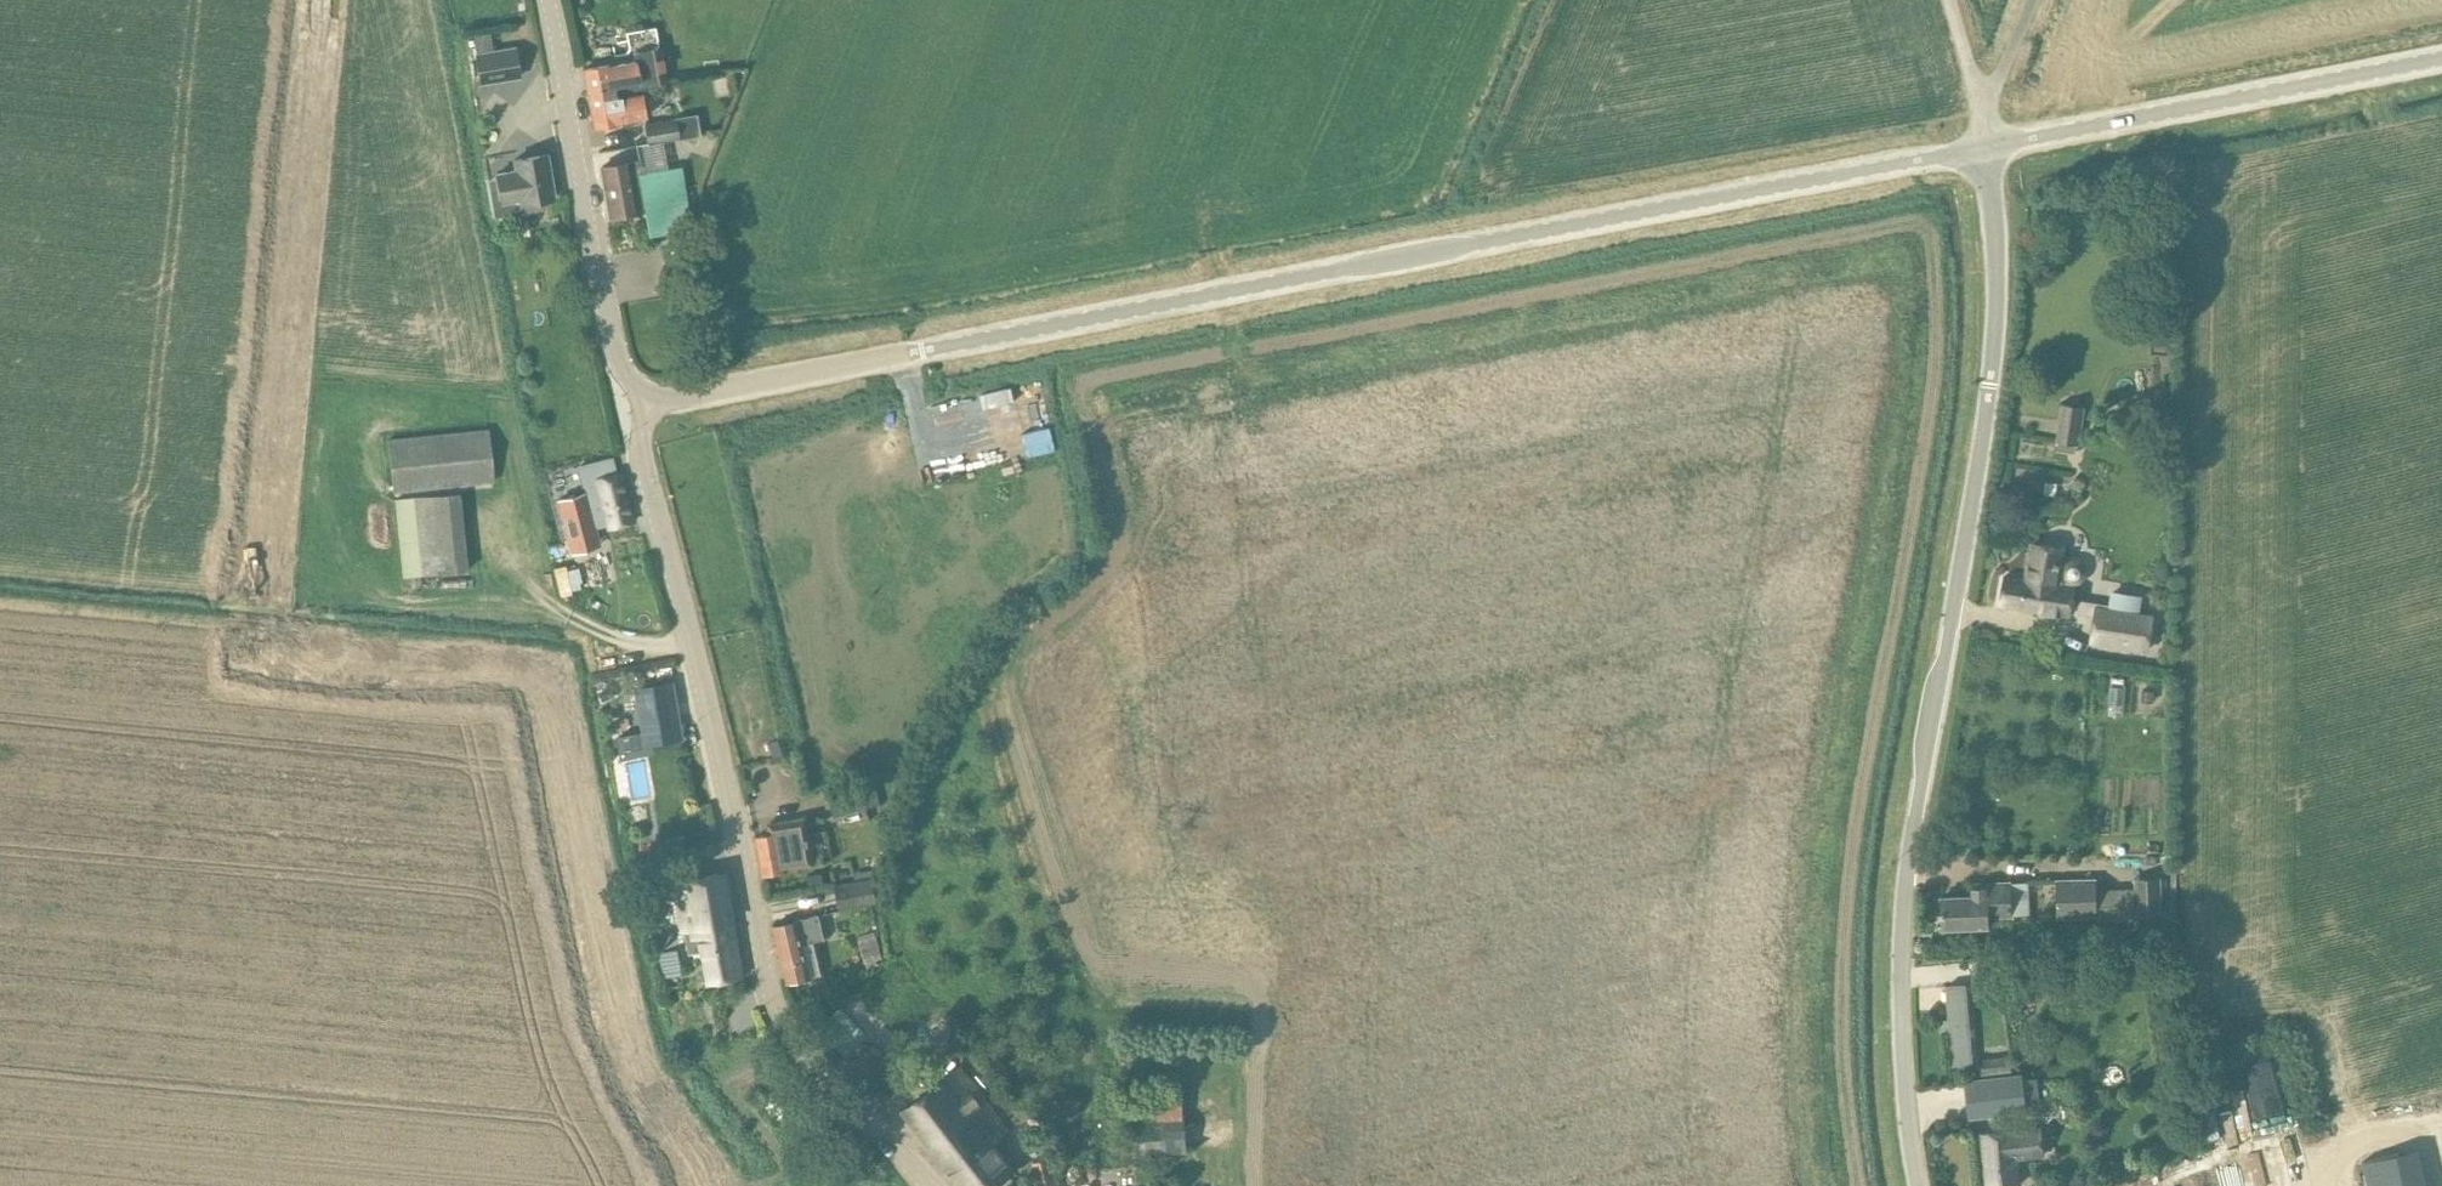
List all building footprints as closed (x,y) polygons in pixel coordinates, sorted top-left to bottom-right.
[(611,64),(607,65),(583,69),(587,90),(614,85),(615,89),(643,84),(644,89),(658,86),(658,84),(667,82),(656,27),(637,31),(637,35),(629,37),(634,62),(611,67),(611,64)] [(492,31),(473,34),(480,83),(520,76),(515,47),(495,51),(492,31)] [(587,90),(594,127),(649,117),(644,89),(643,84),(615,89),(614,85),(587,90)] [(674,121),(673,121),(645,125),(648,142),(677,138),(678,140),(700,136),(697,114),(674,118),(674,121)] [(628,163),(603,168),(611,216),(647,209),(651,231),(686,225),(678,166),(669,167),(664,140),(634,145),(638,164),(628,165),(628,163)] [(548,155),(524,159),(513,161),(514,167),(495,170),(501,206),(555,197),(548,155)] [(2058,441),(2079,444),(2084,407),(2063,404),(2058,441)] [(2157,428),(2154,436),(2156,443),(2163,445),(2170,443),(2173,437),(2171,429),(2164,426),(2157,428)] [(387,441),(392,493),(493,481),(488,430),(387,441)] [(585,498),(561,504),(573,548),(599,540),(596,528),(608,525),(608,528),(610,527),(634,521),(621,472),(618,473),(613,456),(576,465),(585,498)] [(2041,496),(2072,495),(2071,472),(2040,473),(2041,496)] [(469,572),(460,493),(399,499),(405,558),(420,555),(422,576),(469,572)] [(2000,604),(2024,608),(2069,615),(2073,587),(2055,584),(2060,548),(2033,544),(2027,580),(2005,576),(2000,604)] [(2063,567),(2062,573),(2063,578),(2066,582),(2071,585),(2076,586),(2082,584),(2086,580),(2088,576),(2088,570),(2085,564),(2081,561),(2076,559),(2071,560),(2066,562),(2063,567)] [(2097,613),(2091,646),(2145,655),(2151,622),(2128,618),(2131,604),(2113,601),(2110,616),(2097,613)] [(663,674),(647,677),(631,681),(638,717),(613,721),(617,742),(674,731),(663,674)] [(2109,685),(2107,715),(2123,716),(2126,686),(2109,685)] [(2142,690),(2141,701),(2154,702),(2155,691),(2142,690)] [(879,803),(874,784),(831,797),(836,815),(879,803)] [(862,815),(839,821),(843,838),(867,832),(862,815)] [(805,818),(788,821),(777,824),(780,832),(756,838),(762,875),(814,866),(805,818)] [(725,872),(701,876),(668,882),(673,913),(679,912),(680,917),(674,918),(677,938),(691,936),(694,950),(706,948),(705,944),(737,939),(725,872)] [(877,901),(873,877),(840,885),(845,908),(877,901)] [(2097,896),(2097,880),(2055,881),(2057,918),(2136,915),(2162,915),(2161,881),(2161,877),(2133,878),(2133,895),(2097,896)] [(2171,881),(2161,881),(2162,915),(2162,916),(2172,916),(2171,881)] [(1942,928),(1966,927),(1990,926),(1989,916),(2011,915),(2010,882),(1971,884),(1971,896),(1940,897),(1942,928)] [(644,900),(642,903),(646,906),(652,911),(665,894),(655,886),(644,900)] [(819,915),(798,921),(774,926),(788,983),(813,977),(805,942),(825,938),(819,915)] [(875,933),(859,938),(867,963),(883,958),(875,933)] [(712,982),(719,980),(743,976),(737,939),(705,944),(706,948),(712,982)] [(667,976),(682,972),(678,953),(661,956),(667,976)] [(1997,967),(1970,970),(1973,1001),(2000,998),(1998,983),(1997,967)] [(665,991),(673,989),(669,977),(662,978),(665,991)] [(1973,1062),(1966,985),(1946,987),(1953,1064),(1973,1062)] [(875,1043),(861,1054),(843,1070),(874,1107),(893,1092),(887,1084),(900,1073),(875,1043)] [(2012,1072),(2011,1057),(1980,1060),(1981,1075),(2012,1072)] [(2213,1072),(2231,1141),(2265,1132),(2247,1063),(2213,1072)] [(922,1094),(903,1109),(962,1185),(995,1185),(1014,1171),(992,1143),(1009,1129),(960,1065),(922,1094)] [(2019,1075),(1989,1078),(1965,1081),(1970,1118),(2023,1111),(2019,1075)] [(1129,1095),(1133,1156),(1187,1151),(1183,1090),(1129,1095)] [(2012,1131),(2011,1129),(1981,1132),(1987,1185),(2005,1185),(2017,1185),(2015,1159),(2044,1154),(2040,1128),(2012,1131)] [(1048,1157),(1032,1162),(1039,1185),(1055,1185),(1048,1157)]
